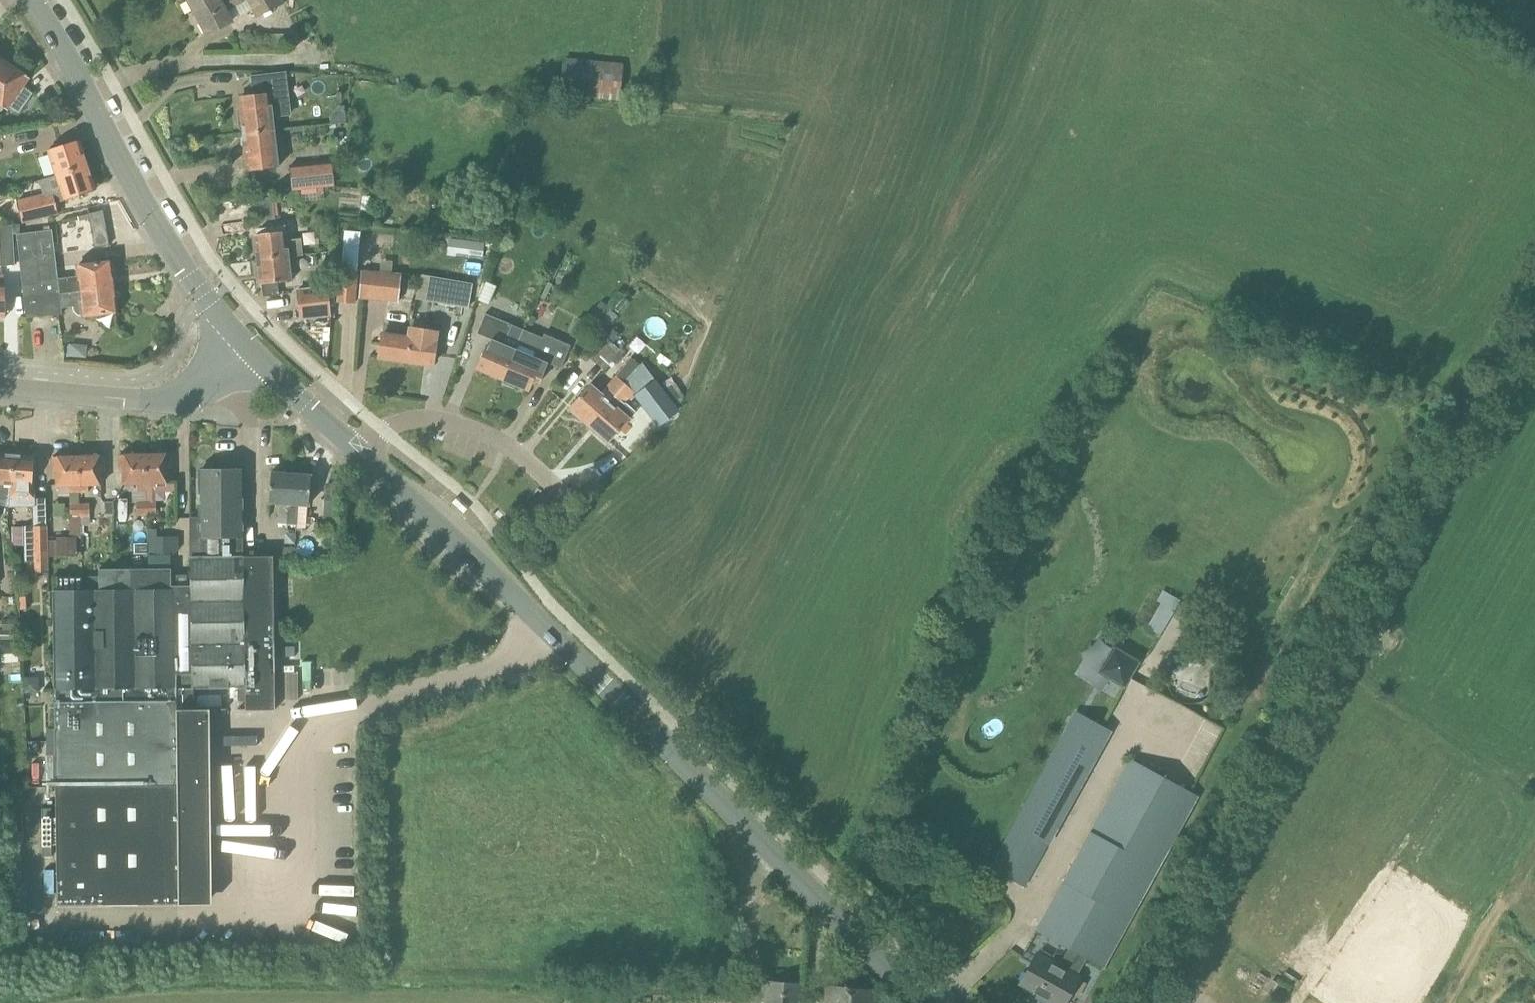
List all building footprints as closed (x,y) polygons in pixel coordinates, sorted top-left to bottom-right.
[(207,35),(231,22),(226,12),(247,0),(188,0),(207,35)] [(283,3),(281,0),(252,0),(261,16),(283,3)] [(563,62),(560,93),(619,98),(622,67),(563,62)] [(4,64),(0,69),(0,103),(6,107),(8,104),(19,111),(32,93),(21,86),(25,79),(4,64)] [(243,133),(243,134),(276,130),(274,117),(291,114),(288,93),(286,93),(286,89),(287,89),(285,75),(252,79),(254,94),(255,93),(256,97),(239,99),(241,110),(238,111),(241,131),(243,133)] [(241,146),(244,148),(247,171),(279,168),(275,131),(243,135),(243,138),(241,141),(241,146)] [(56,176),(86,166),(86,164),(87,161),(85,155),(82,154),(81,150),(79,150),(76,142),(48,151),(56,176)] [(331,160),(290,164),(292,190),(334,186),(331,160)] [(86,166),(56,176),(64,200),(92,191),(89,182),(92,182),(91,178),(92,176),(89,169),(87,169),(86,166)] [(18,200),(23,222),(57,214),(53,193),(18,200)] [(273,197),(260,199),(262,221),(276,220),(273,197)] [(109,245),(103,211),(88,214),(89,219),(95,248),(109,245)] [(12,229),(11,227),(0,228),(0,268),(13,267),(12,229)] [(79,277),(58,279),(52,230),(16,234),(24,298),(113,286),(112,275),(114,273),(113,268),(110,266),(110,261),(78,265),(79,277)] [(286,231),(254,235),(256,247),(254,249),(255,255),(257,256),(258,259),(289,256),(302,254),(300,239),(287,241),(286,231)] [(482,259),(485,242),(468,240),(466,257),(482,259)] [(292,280),(289,256),(258,259),(258,263),(256,265),(257,271),(259,273),(260,285),(262,284),(264,296),(279,294),(278,282),(292,280)] [(363,270),(360,297),(400,300),(402,274),(363,270)] [(341,271),(338,302),(355,303),(358,272),(341,271)] [(421,276),(419,293),(418,299),(440,303),(441,297),(456,299),(455,305),(468,308),(472,284),(421,276)] [(73,307),(73,310),(81,316),(84,316),(84,317),(116,313),(116,309),(118,307),(117,301),(114,299),(113,286),(24,298),(26,319),(62,314),(61,308),(73,307)] [(327,287),(298,290),(301,318),(330,315),(327,287)] [(525,330),(485,314),(477,334),(491,340),(478,369),(503,379),(516,350),(525,330)] [(411,329),(410,337),(407,361),(433,365),(436,341),(436,340),(438,322),(427,320),(425,331),(411,329)] [(407,361),(410,337),(383,334),(380,358),(407,361)] [(514,388),(515,384),(528,390),(538,368),(537,367),(540,361),(561,369),(571,346),(545,335),(535,358),(516,350),(503,379),(505,380),(504,383),(514,388)] [(603,341),(590,356),(605,369),(618,354),(603,341)] [(71,344),(69,356),(86,357),(88,346),(71,344)] [(607,388),(600,395),(610,403),(616,396),(642,366),(634,359),(607,388)] [(616,396),(610,403),(618,410),(624,404),(634,392),(631,390),(648,371),(642,366),(616,396)] [(660,427),(679,412),(657,384),(638,398),(660,427)] [(571,408),(589,425),(610,403),(600,395),(591,386),(571,408)] [(608,442),(628,420),(618,410),(610,403),(589,425),(608,442)] [(13,455),(11,455),(9,453),(3,452),(1,454),(0,454),(0,494),(1,484),(11,485),(13,455)] [(31,476),(33,457),(26,456),(24,454),(18,453),(16,456),(13,455),(11,485),(10,506),(34,506),(34,476),(31,476)] [(146,455),(147,491),(155,491),(155,484),(169,484),(168,469),(172,469),(171,454),(146,455)] [(147,491),(146,455),(121,456),(121,471),(124,471),(124,485),(138,485),(138,492),(147,491)] [(79,457),(80,493),(89,493),(89,485),(102,485),(102,471),(105,471),(105,456),(79,457)] [(80,493),(79,457),(54,457),(54,472),(57,472),(58,486),(71,486),(72,493),(80,493)] [(213,469),(202,469),(202,472),(201,472),(201,488),(197,491),(197,497),(200,499),(201,519),(243,518),(243,471),(213,472),(213,469)] [(281,504),(280,525),(288,526),(290,475),(282,474),(280,472),(276,471),(273,473),(272,473),(270,504),(281,504)] [(295,526),(297,505),(309,506),(311,475),(309,475),(308,474),(304,473),(301,475),(290,475),(288,526),(295,526)] [(157,514),(157,501),(147,501),(147,515),(157,514)] [(147,502),(137,502),(137,516),(147,516),(147,502)] [(80,518),(80,505),(71,506),(71,537),(76,537),(81,537),(80,518)] [(80,505),(80,518),(90,518),(90,505),(80,505)] [(243,518),(201,519),(190,519),(190,558),(191,558),(191,587),(187,587),(176,587),(171,587),(170,570),(98,571),(98,577),(53,577),(53,591),(52,591),(57,907),(206,906),(204,697),(176,697),(176,689),(237,688),(237,698),(245,698),(245,710),(275,710),(274,558),(243,558),(243,538),(243,518)] [(47,551),(47,531),(47,527),(34,527),(35,573),(48,572),(47,551)] [(344,527),(332,527),(332,539),(344,539),(344,527)] [(164,557),(164,555),(173,555),(179,550),(178,536),(157,537),(157,529),(147,529),(147,537),(148,537),(148,543),(148,553),(148,557),(164,557)] [(71,537),(58,538),(58,555),(76,555),(76,537),(71,537)] [(148,543),(134,543),(134,554),(148,553),(148,543)] [(187,587),(187,575),(176,576),(176,587),(187,587)] [(0,642),(0,654),(19,653),(18,641),(0,642)] [(1025,887),(1111,731),(1075,711),(989,867),(1025,887)] [(1130,759),(1035,930),(1069,948),(1060,965),(1037,953),(1020,984),(1047,999),(1045,1002),(1047,1002),(1065,1002),(1080,974),(1079,974),(1087,958),(1103,966),(1196,795),(1130,759)] [(766,982),(765,1002),(799,1002),(800,985),(766,982)] [(827,987),(825,1002),(873,1002),(874,991),(827,987)]
